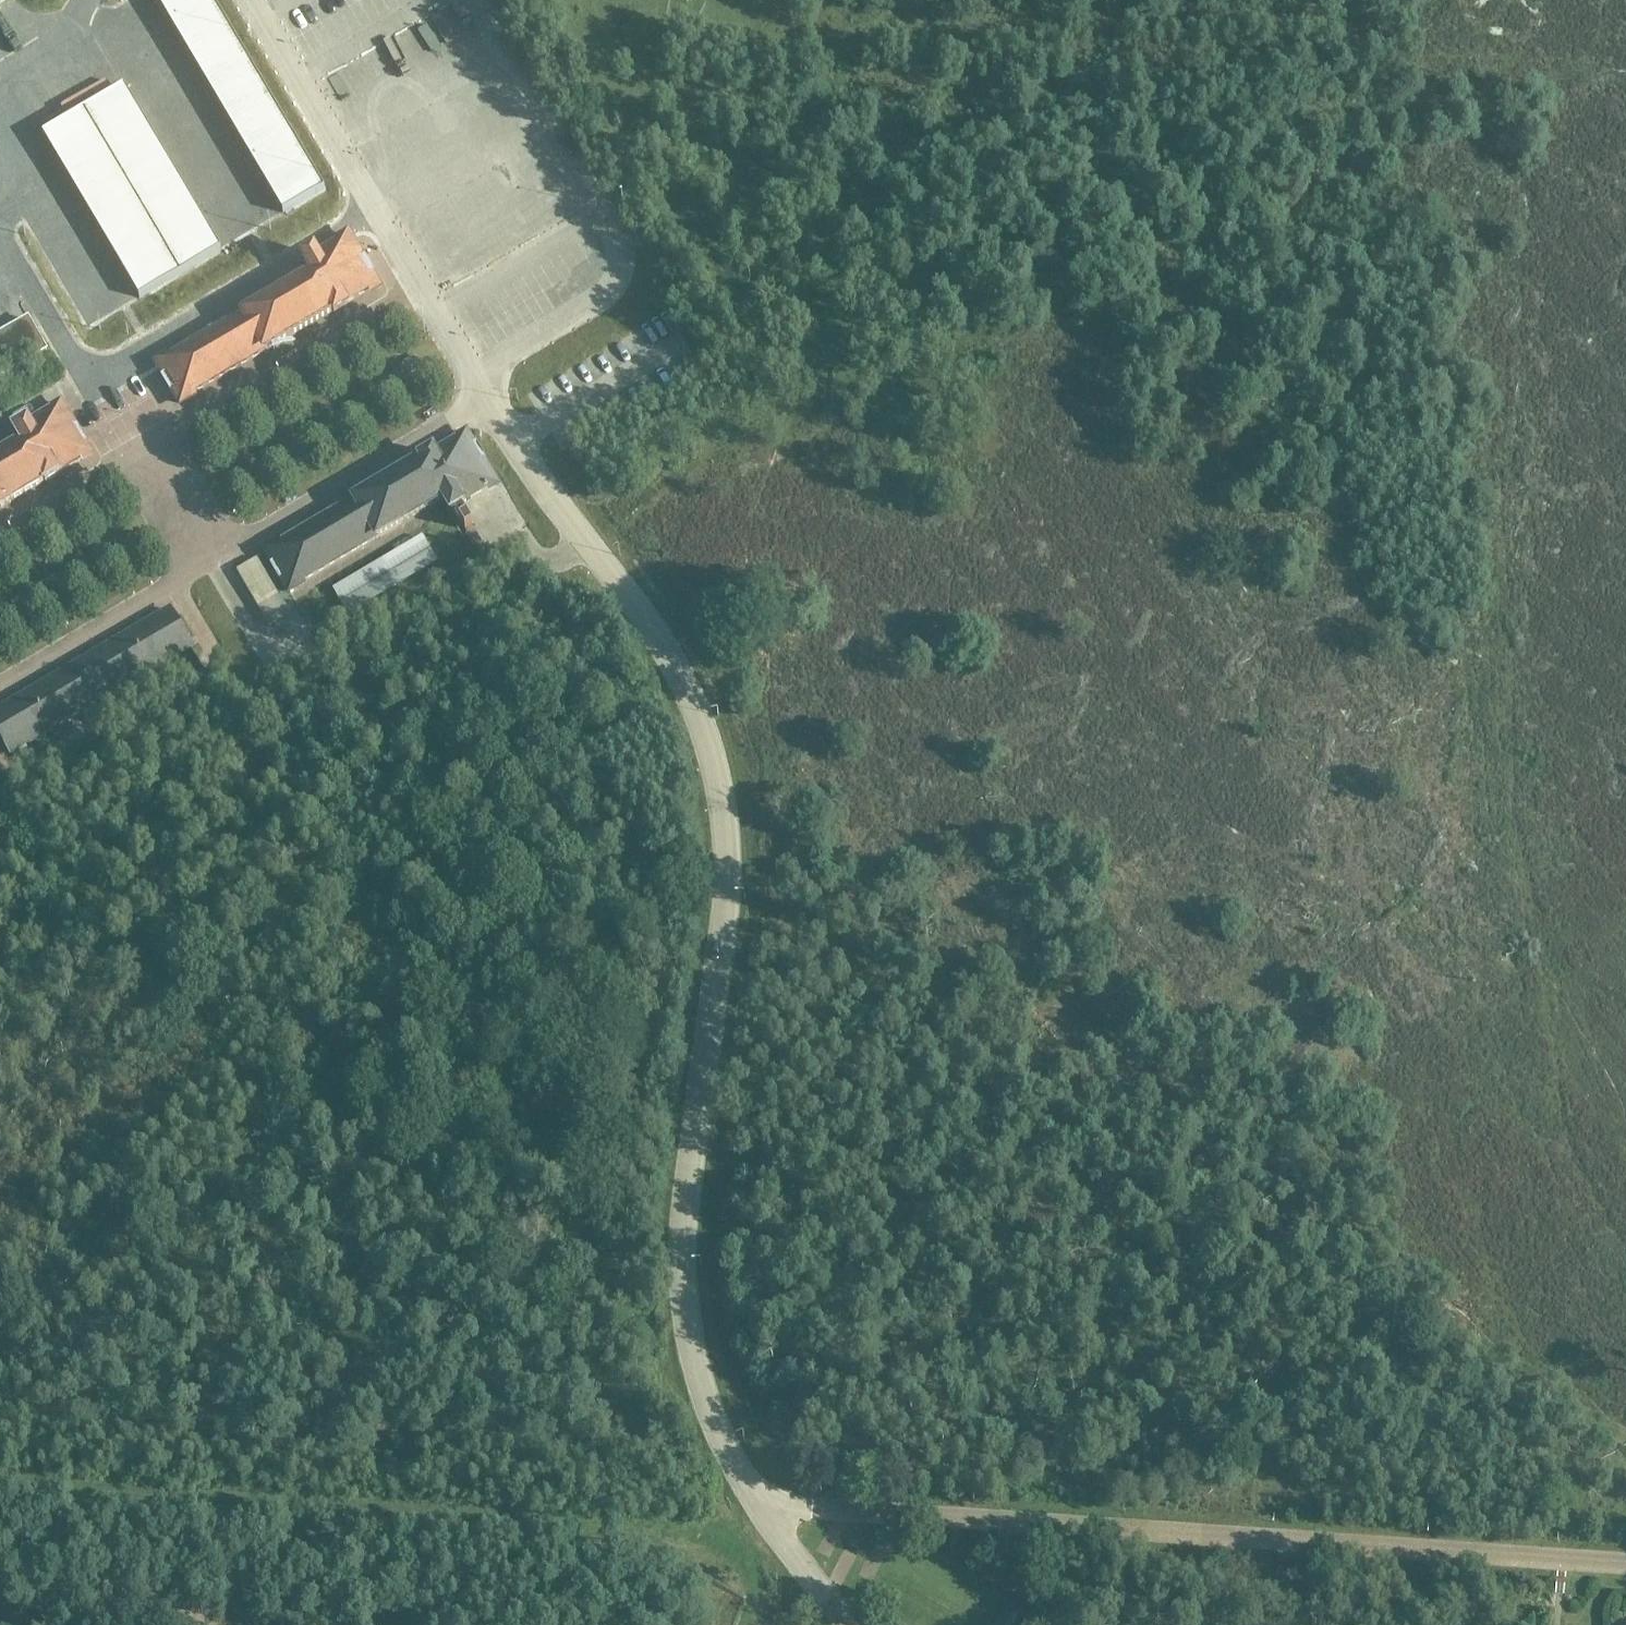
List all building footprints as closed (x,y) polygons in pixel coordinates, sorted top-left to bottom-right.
[(214,0),(157,0),(283,212),(325,188),(214,0)] [(221,249),(125,87),(43,135),(140,297),(221,249)] [(380,285),(351,235),(317,255),(316,253),(303,261),(311,275),(156,366),(178,403),(334,312),(334,313),(347,306),(347,304),(380,285)] [(0,457),(0,508),(45,482),(46,483),(59,475),(58,474),(92,454),(63,404),(29,424),(28,423),(15,430),(23,444),(0,457)] [(421,461),(266,553),(289,591),(444,499),(451,513),(454,511),(466,530),(473,526),(462,507),(465,505),(464,504),(497,484),(468,434),(434,454),(433,453),(420,460),(421,461)] [(0,710),(0,734),(11,753),(74,717),(192,647),(170,610),(0,710)]
